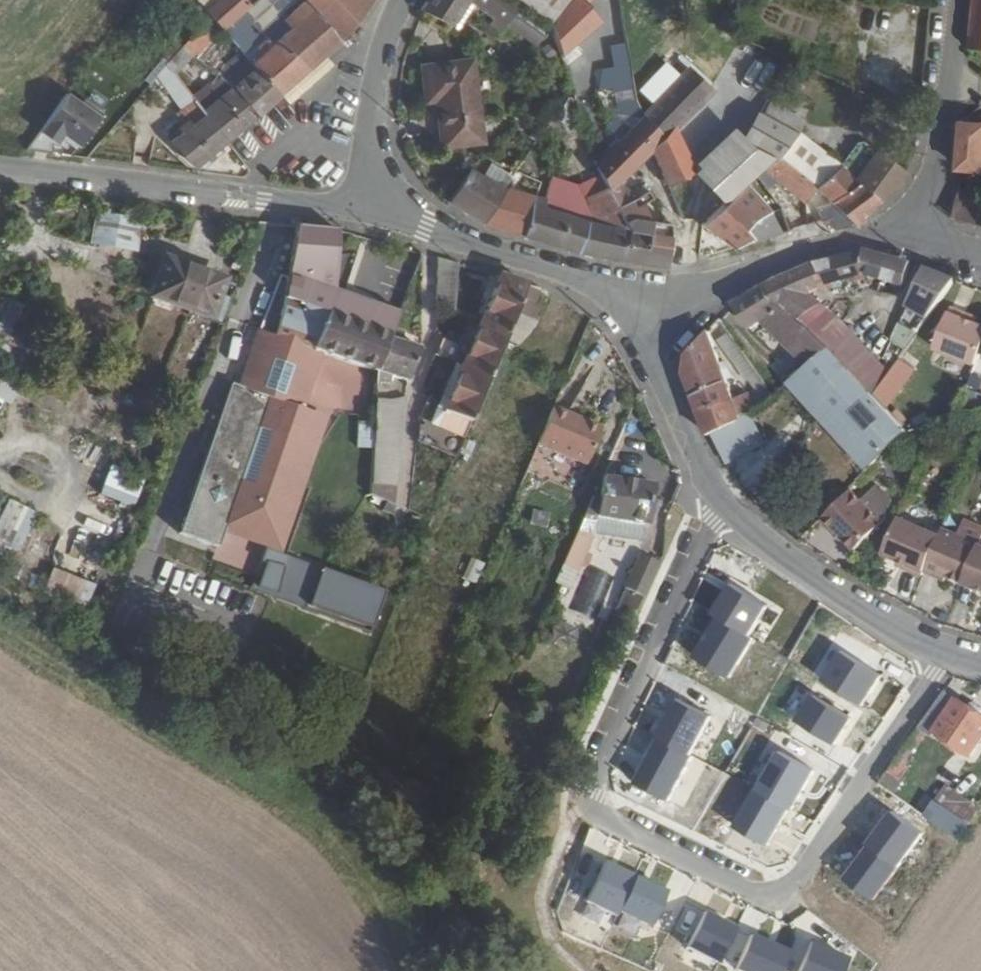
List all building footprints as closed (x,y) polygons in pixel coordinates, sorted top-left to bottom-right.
[(200,17),(205,13),(230,40),(235,36),(224,24),(247,3),(244,0),(185,0),(200,17)] [(309,8),(339,41),(364,7),(358,0),(302,0),(309,8)] [(420,7),(450,24),(471,0),(425,0),(420,7)] [(488,11),(485,15),(493,22),(496,18),(530,44),(552,25),(518,0),(474,0),(488,11)] [(552,18),(564,0),(526,0),(552,18)] [(552,25),(561,55),(600,18),(583,0),(584,0),(572,0),(552,25)] [(971,51),(980,52),(980,0),(976,0),(971,51)] [(243,54),(256,68),(279,95),(280,94),(323,56),(339,41),(309,8),(270,44),(263,35),(243,54)] [(610,13),(627,112),(639,110),(634,99),(619,11),(610,13)] [(200,17),(206,24),(207,22),(231,50),(235,46),(230,40),(205,13),(200,17)] [(198,26),(180,47),(190,55),(208,34),(198,26)] [(180,47),(167,63),(174,73),(190,55),(180,47)] [(323,56),(280,94),(290,105),(332,66),(323,56)] [(420,65),(422,100),(433,99),(437,147),(476,144),(469,61),(420,65)] [(233,88),(255,116),(279,95),(256,68),(233,88)] [(639,95),(652,107),(642,117),(665,139),(673,130),(710,92),(687,68),(675,81),(671,76),(667,80),(671,85),(668,88),(649,69),(641,77),(649,85),(639,95)] [(233,88),(203,111),(226,140),(255,116),(233,88)] [(61,144),(68,135),(85,147),(107,118),(69,90),(40,129),(61,144)] [(178,137),(173,142),(194,167),(226,140),(203,111),(196,101),(179,115),(187,125),(176,133),(178,137)] [(763,112),(799,134),(803,120),(769,101),(763,112)] [(763,112),(745,142),(772,159),(777,154),(799,134),(763,112)] [(642,117),(597,166),(602,178),(609,194),(619,185),(651,151),(667,186),(686,176),(695,172),(673,130),(665,139),(642,117)] [(962,170),(980,172),(980,126),(980,127),(966,124),(962,170)] [(777,154),(793,168),(797,171),(814,187),(838,167),(799,134),(777,154)] [(734,135),(695,172),(724,204),(755,175),(772,159),(745,142),(734,135)] [(849,174),(855,179),(883,202),(903,173),(875,152),(862,142),(855,143),(839,166),(849,174)] [(772,159),(755,175),(764,189),(775,179),(801,201),(814,187),(797,171),(792,176),(789,173),(793,168),(777,154),(772,159)] [(838,167),(814,187),(830,204),(855,179),(849,174),(839,166),(838,167)] [(469,168),(448,202),(483,224),(504,189),(469,168)] [(724,204),(702,224),(731,247),(752,237),(754,242),(770,237),(762,217),(767,214),(775,235),(786,232),(779,212),(773,202),(764,189),(755,175),(724,204)] [(667,186),(673,201),(692,192),(686,176),(667,186)] [(541,207),(532,204),(523,235),(619,263),(619,260),(626,231),(620,218),(618,213),(609,194),(602,178),(583,185),(583,188),(550,178),(541,207)] [(830,204),(815,208),(820,220),(829,217),(841,228),(853,225),(883,202),(855,179),(830,204)] [(609,194),(618,213),(637,200),(634,194),(632,195),(619,185),(609,194)] [(644,187),(634,194),(637,200),(648,192),(644,187)] [(523,235),(532,204),(527,203),(529,199),(504,189),(483,224),(523,235)] [(958,221),(980,225),(980,195),(961,191),(958,221)] [(648,192),(637,200),(641,205),(652,199),(648,192)] [(618,213),(620,218),(650,223),(641,205),(637,200),(618,213)] [(647,235),(643,263),(666,266),(666,265),(669,239),(669,226),(665,225),(650,223),(620,218),(626,231),(647,235)] [(100,223),(102,250),(140,247),(138,220),(100,223)] [(626,231),(619,260),(643,263),(647,235),(626,231)] [(815,263),(824,285),(863,274),(866,250),(815,263)] [(866,250),(863,274),(903,284),(910,260),(866,250)] [(441,258),(439,303),(459,311),(460,263),(441,258)] [(165,260),(151,298),(217,323),(233,286),(165,260)] [(815,263),(765,285),(811,332),(829,313),(806,292),(824,285),(815,263)] [(927,265),(899,322),(916,330),(954,277),(955,276),(927,265)] [(473,339),(469,348),(463,345),(445,337),(436,355),(462,366),(451,393),(436,428),(464,440),(489,376),(508,330),(527,284),(500,274),(481,320),(473,339)] [(774,330),(810,365),(829,350),(811,332),(765,285),(734,302),(745,319),(745,321),(749,326),(751,329),(761,337),(774,330)] [(278,299),(270,339),(284,343),(314,352),(327,314),(301,306),(278,299)] [(977,366),(980,356),(980,326),(964,320),(966,315),(951,309),(936,349),(977,366)] [(811,332),(829,350),(872,393),(889,369),(829,313),(811,332)] [(327,314),(314,352),(375,370),(386,338),(388,334),(379,331),(327,314)] [(976,324),(977,319),(966,315),(964,320),(976,324)] [(899,322),(892,337),(907,344),(916,330),(899,322)] [(386,338),(375,370),(375,379),(387,383),(390,375),(406,380),(417,347),(396,340),(399,330),(390,326),(388,334),(386,338)] [(687,373),(710,435),(717,431),(750,410),(751,409),(746,395),(731,400),(709,332),(691,354),(687,373)] [(270,339),(257,335),(240,390),(231,387),(185,538),(224,550),(233,521),(244,524),(246,518),(285,530),(320,414),(299,408),(316,353),(314,352),(284,343),(270,339)] [(467,336),(463,345),(469,348),(473,339),(467,336)] [(723,343),(749,381),(760,374),(732,337),(723,343)] [(793,379),(878,462),(910,429),(872,393),(829,350),(810,365),(793,379)] [(419,415),(417,439),(457,456),(464,440),(436,428),(451,393),(443,391),(439,401),(427,396),(419,415)] [(374,400),(373,418),(394,419),(403,414),(404,395),(394,401),(374,400)] [(552,408),(537,444),(586,466),(602,430),(552,408)] [(750,410),(717,431),(730,460),(766,441),(750,410)] [(394,419),(373,418),(371,442),(398,444),(403,414),(394,419)] [(398,444),(371,442),(370,461),(395,462),(398,444)] [(395,462),(370,461),(369,492),(368,493),(388,501),(384,511),(393,516),(393,503),(396,463),(395,462)] [(135,507),(145,477),(111,466),(101,496),(135,507)] [(594,497),(586,515),(593,516),(646,524),(652,487),(603,480),(599,499),(594,497)] [(847,494),(817,525),(829,536),(832,534),(852,554),(880,526),(847,494)] [(0,519),(0,551),(18,558),(38,512),(9,499),(0,519)] [(593,516),(586,515),(556,581),(573,589),(581,571),(578,570),(595,533),(589,530),(593,516)] [(908,570),(922,576),(924,571),(940,536),(900,519),(885,555),(898,560),(910,565),(908,570)] [(947,576),(960,582),(977,544),(943,529),(940,536),(924,571),(940,578),(942,574),(947,576)] [(274,544),(268,559),(286,560),(290,550),(274,544)] [(977,544),(958,587),(980,596),(980,546),(977,544)] [(372,629),(387,589),(325,564),(290,550),(286,560),(268,559),(259,585),(274,591),(306,603),(304,607),(371,632),(372,629)] [(638,555),(614,609),(632,618),(656,564),(638,555)] [(908,570),(910,565),(898,560),(897,565),(908,570)] [(53,570),(47,589),(90,603),(96,583),(53,570)] [(895,761),(899,764),(927,726),(968,756),(980,738),(980,718),(944,691),(895,761)] [(927,816),(963,838),(980,809),(980,804),(948,784),(927,816)]
